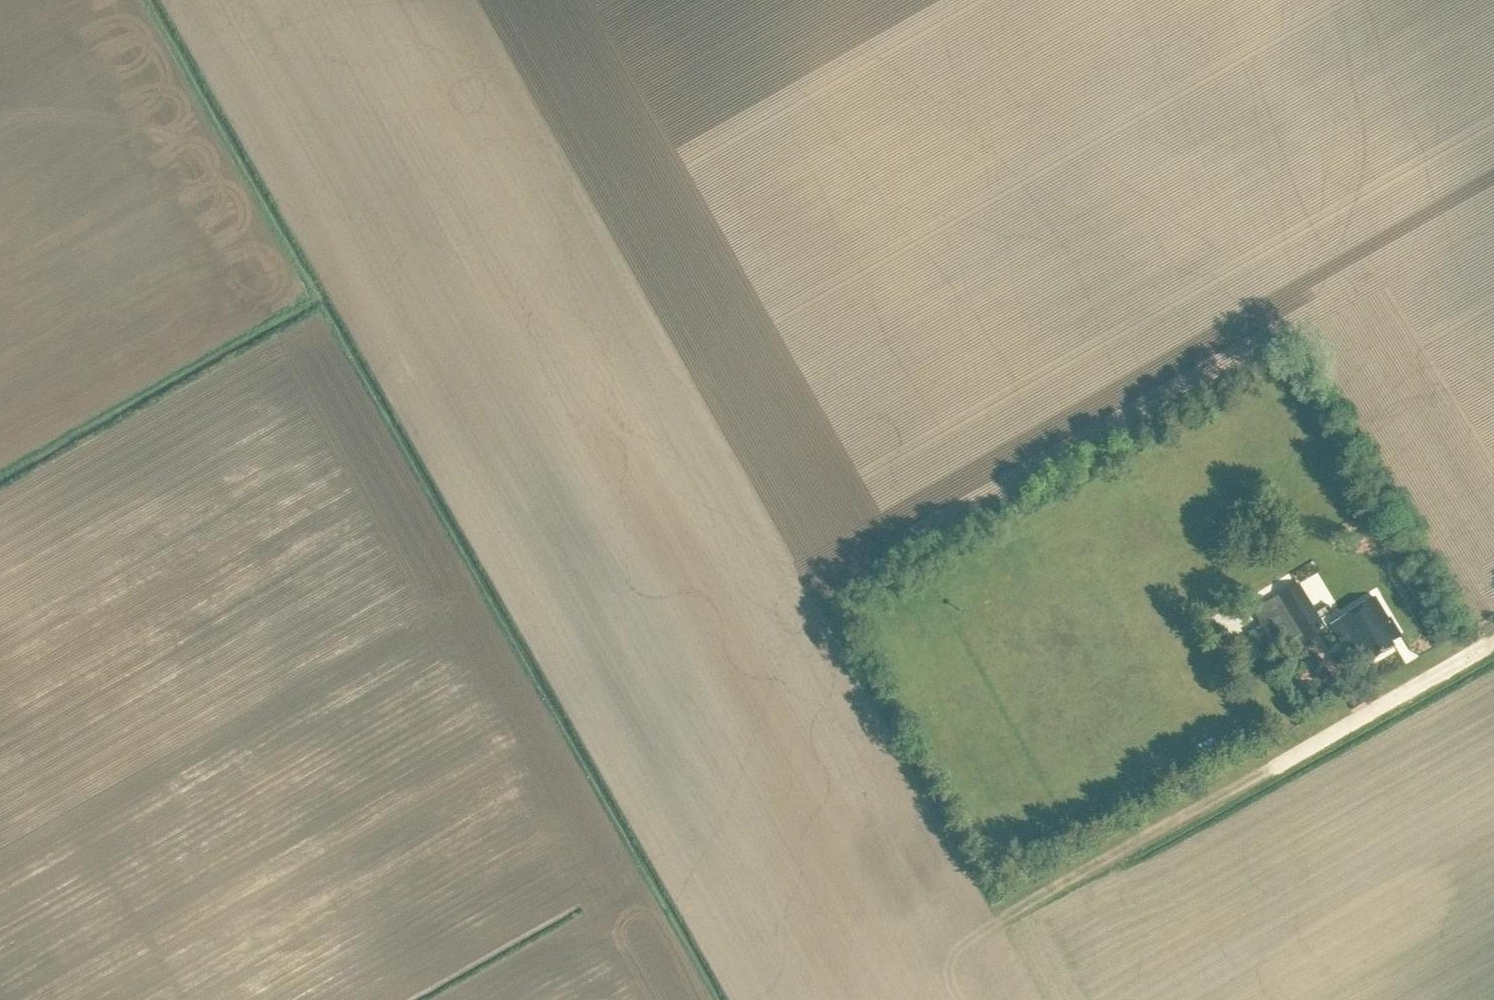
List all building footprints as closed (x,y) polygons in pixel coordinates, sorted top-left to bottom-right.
[(1264,658),(1301,636),(1305,643),(1328,630),(1301,584),(1254,612),(1262,626),(1250,633),(1264,658)] [(1389,644),(1400,637),(1390,622),(1387,622),(1374,600),(1336,623),(1363,666),(1392,648),(1389,644)]
